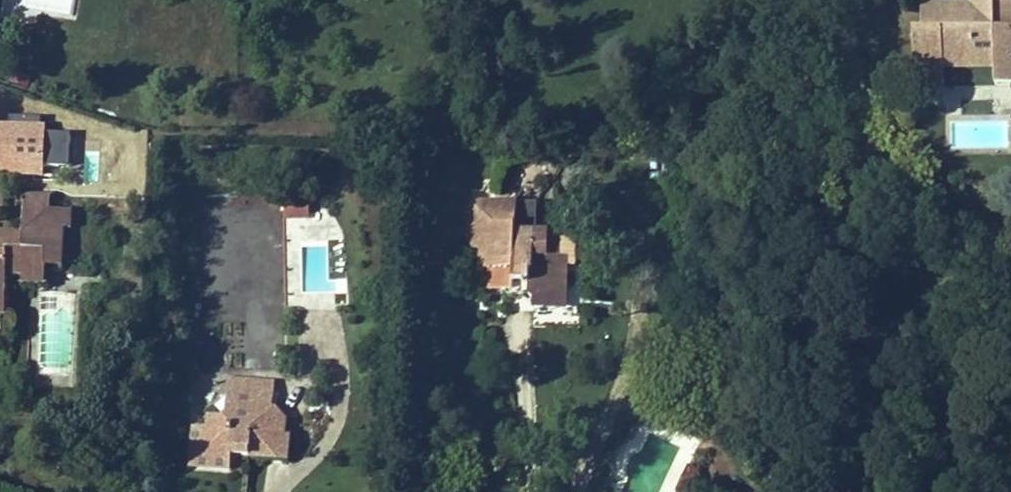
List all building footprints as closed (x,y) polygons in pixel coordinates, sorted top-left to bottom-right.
[(18,5),(70,15),(73,0),(19,0),(18,5)] [(1010,25),(1009,2),(1010,2),(1010,0),(984,0),(984,7),(965,8),(965,17),(960,18),(959,16),(957,15),(955,14),(953,14),(951,14),(948,15),(947,16),(946,18),(946,33),(938,33),(938,58),(986,57),(986,68),(1005,67),(1005,81),(1010,81),(1010,25)] [(965,8),(936,9),(936,27),(926,28),(928,83),(961,83),(960,68),(986,68),(986,57),(938,58),(938,33),(946,33),(946,18),(947,16),(948,15),(951,14),(953,14),(955,14),(957,15),(959,16),(960,18),(965,17),(965,8)] [(0,120),(0,172),(46,173),(46,163),(72,163),(72,120),(0,120)] [(8,217),(8,190),(0,190),(0,217),(8,217)] [(318,221),(318,199),(290,199),(290,221),(318,221)] [(487,221),(485,238),(484,257),(493,258),(491,276),(504,276),(502,296),(527,298),(528,290),(539,291),(538,301),(547,307),(566,308),(580,296),(582,273),(569,262),(571,239),(531,236),(533,208),(508,206),(487,221)] [(46,285),(46,275),(66,275),(67,239),(67,219),(48,219),(48,207),(29,207),(28,240),(0,239),(0,323),(10,323),(11,285),(46,285)] [(76,220),(67,219),(67,239),(76,239),(76,220)] [(66,286),(66,275),(46,275),(46,285),(66,286)] [(538,301),(539,291),(528,290),(527,298),(527,308),(538,309),(538,301)] [(579,322),(580,296),(566,308),(547,307),(545,319),(579,322)] [(213,432),(210,458),(235,461),(236,453),(254,454),(253,462),(292,466),(294,442),(289,441),(290,428),(271,427),(272,415),(278,415),(279,398),(261,396),(261,387),(236,385),(235,394),(216,392),(213,432)] [(279,398),(280,389),(261,387),(261,396),(279,398)] [(290,428),(283,416),(278,415),(272,415),(271,427),(290,428)] [(234,476),(235,461),(210,458),(213,432),(198,431),(194,472),(234,476)] [(236,453),(235,461),(253,462),(254,454),(236,453)] [(686,491),(695,491),(704,471),(689,465),(679,489),(686,491)]
